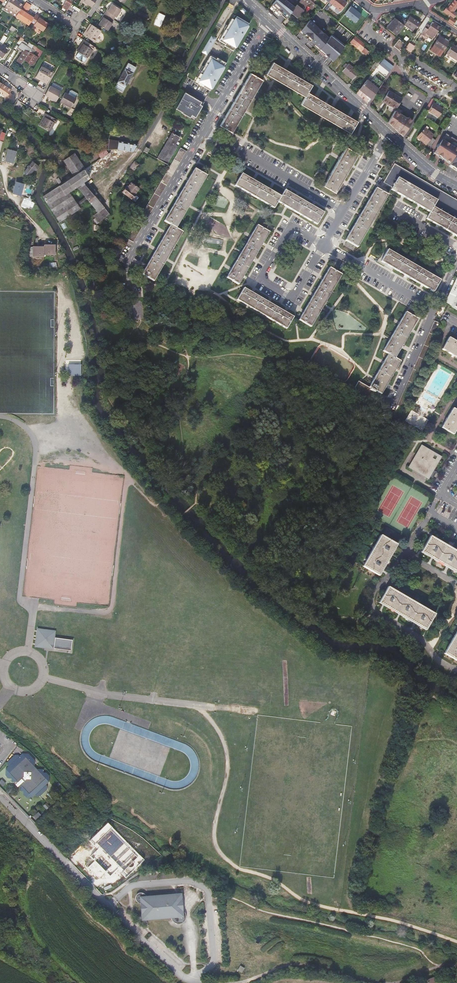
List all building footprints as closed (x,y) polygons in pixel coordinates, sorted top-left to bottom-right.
[(15,0),(10,0),(6,6),(18,14),(19,11),(23,5),(15,0)] [(62,7),(67,10),(73,0),(64,0),(63,1),(66,3),(62,7)] [(96,0),(81,0),(80,2),(82,4),(83,3),(86,5),(90,8),(96,0)] [(287,18),(290,13),(294,8),(286,0),(276,0),(272,5),(287,18)] [(297,18),(307,5),(311,9),(314,4),(311,1),(309,0),(301,0),(299,2),(304,6),(302,9),(297,5),(294,8),(290,13),(297,18)] [(449,3),(443,11),(447,13),(447,12),(454,17),(456,13),(452,11),(456,3),(452,0),(450,4),(449,3)] [(113,3),(110,7),(108,10),(107,9),(103,15),(104,16),(102,19),(99,23),(109,29),(113,22),(112,21),(116,15),(117,16),(122,9),(113,3)] [(351,5),(344,14),(355,23),(362,14),(351,5)] [(16,16),(18,14),(6,6),(4,9),(16,16)] [(29,10),(24,7),(20,12),(19,11),(18,14),(16,16),(16,17),(25,23),(28,19),(24,16),(29,10)] [(31,22),(35,25),(34,26),(43,31),(48,24),(43,20),(39,18),(40,17),(36,14),(31,22)] [(231,19),(218,41),(225,45),(224,47),(232,51),(234,47),(235,48),(247,27),(246,26),(247,24),(236,17),(233,21),(231,19)] [(419,24),(409,18),(404,26),(414,32),(419,24)] [(395,19),(387,29),(396,35),(404,26),(395,19)] [(329,39),(310,20),(304,27),(301,32),(329,58),(330,57),(334,60),(344,48),(339,44),(339,43),(337,41),(338,40),(331,35),(329,39)] [(421,34),(431,41),(440,28),(431,22),(429,26),(427,24),(421,34)] [(95,42),(98,38),(97,38),(102,30),(92,24),(87,32),(85,30),(83,34),(95,42)] [(350,43),(365,55),(370,49),(355,36),(350,43)] [(200,51),(203,54),(212,39),(208,37),(200,51)] [(430,50),(439,56),(447,43),(438,37),(430,50)] [(89,57),(93,50),(94,50),(96,47),(85,39),(78,49),(89,57)] [(394,46),(401,51),(406,45),(399,39),(394,46)] [(19,47),(25,51),(18,62),(21,64),(24,60),(29,52),(33,46),(29,43),(28,46),(27,45),(27,44),(23,41),(19,47)] [(408,45),(407,45),(405,49),(410,53),(414,47),(409,43),(408,45)] [(456,59),(456,49),(451,45),(446,54),(456,61),(456,59)] [(29,52),(30,52),(25,60),(33,65),(38,58),(34,55),(36,51),(40,53),(38,55),(41,57),(43,53),(33,46),(29,52)] [(216,61),(209,57),(196,79),(197,79),(199,80),(197,84),(208,91),(210,89),(211,89),(224,68),(222,68),(224,64),(217,59),(216,61)] [(370,71),(373,73),(379,65),(378,64),(382,60),(380,58),(370,71)] [(381,65),(386,70),(390,66),(384,61),(381,65)] [(128,63),(113,87),(120,91),(135,68),(128,63)] [(307,94),(311,87),(301,80),(283,70),(272,64),(265,76),(274,81),(304,98),(300,105),(322,118),(350,134),(357,123),(348,118),(332,108),(326,105),(315,99),(307,94)] [(348,65),(343,71),(352,80),(358,73),(348,65)] [(47,85),(54,72),(50,70),(50,71),(42,67),(36,77),(44,81),(43,83),(47,85)] [(219,127),(231,134),(245,111),(262,81),(250,74),(244,84),(234,101),(224,118),(219,127)] [(359,90),(371,100),(382,83),(378,80),(374,87),(366,81),(359,90)] [(3,92),(7,95),(4,98),(8,101),(12,95),(9,92),(10,90),(2,83),(1,84),(0,86),(5,90),(3,92)] [(62,91),(51,85),(46,95),(50,97),(57,101),(62,91)] [(61,102),(68,105),(72,108),(79,95),(78,93),(73,90),(71,91),(70,94),(66,92),(61,102)] [(384,102),(396,109),(402,100),(390,92),(384,102)] [(194,118),(203,103),(200,102),(200,103),(187,96),(188,95),(185,93),(177,106),(183,110),(182,113),(181,114),(189,118),(190,116),(194,118)] [(428,111),(437,117),(441,109),(432,104),(428,111)] [(401,115),(395,111),(388,122),(394,126),(401,115)] [(393,128),(399,131),(398,132),(403,136),(412,121),(408,117),(407,119),(401,115),(394,126),(393,128)] [(49,116),(43,126),(55,133),(59,125),(61,122),(49,116)] [(417,138),(430,149),(435,141),(432,138),(434,135),(427,130),(429,128),(426,126),(417,138)] [(172,134),(156,160),(167,165),(177,147),(175,146),(179,138),(172,134)] [(445,134),(437,146),(454,156),(456,151),(456,141),(445,134)] [(137,144),(110,139),(108,149),(109,149),(128,151),(133,152),(137,144)] [(433,153),(449,163),(454,156),(437,146),(433,153)] [(186,152),(180,148),(127,239),(133,243),(186,152)] [(330,175),(323,187),(335,194),(342,181),(351,165),(357,155),(345,148),(339,158),(330,175)] [(9,149),(6,161),(13,163),(16,151),(9,149)] [(68,192),(72,190),(77,186),(89,201),(94,196),(83,182),(86,180),(128,151),(109,149),(108,149),(98,150),(103,157),(85,169),(75,153),(64,161),(75,176),(72,179),(71,178),(68,180),(67,181),(67,182),(62,185),(68,192)] [(454,156),(449,163),(448,165),(456,171),(456,151),(454,156)] [(28,175),(34,169),(36,170),(39,167),(33,162),(24,172),(28,175)] [(129,169),(133,172),(138,165),(134,163),(129,169)] [(394,168),(386,183),(392,187),(390,190),(429,213),(426,219),(456,237),(456,204),(394,168)] [(164,222),(170,226),(166,233),(156,250),(147,266),(141,276),(153,283),(174,247),(182,233),(176,229),(196,194),(206,176),(194,169),(188,180),(179,196),(169,213),(164,222)] [(296,197),(284,191),(281,197),(269,190),(252,181),(241,174),(234,186),(274,209),(277,202),(316,225),(323,213),(312,207),(296,197)] [(94,196),(97,193),(86,180),(83,182),(94,196)] [(11,193),(20,195),(23,184),(14,181),(11,193)] [(135,196),(135,194),(138,190),(130,184),(126,189),(125,189),(122,194),(131,201),(132,200),(135,203),(138,198),(135,196)] [(83,207),(72,190),(68,192),(62,185),(46,196),(63,220),(83,207)] [(350,232),(344,242),(346,243),(355,247),(357,248),(370,225),(387,196),(375,189),(369,199),(360,215),(350,232)] [(109,214),(94,196),(89,201),(94,207),(98,212),(93,216),(99,223),(109,214)] [(21,206),(27,209),(30,202),(24,199),(21,206)] [(226,279),(238,286),(243,276),(253,259),(262,243),(268,233),(256,226),(250,236),(241,253),(231,269),(226,279)] [(352,252),(355,247),(346,243),(344,247),(352,252)] [(32,246),(32,256),(56,256),(55,244),(44,245),(44,246),(32,246)] [(387,250),(380,262),(392,269),(405,277),(422,286),(433,293),(440,281),(429,274),(412,264),(395,255),(387,250)] [(298,321),(310,328),(324,304),(341,275),(329,268),(323,279),(313,295),(304,311),(298,321)] [(446,302),(452,305),(456,308),(456,279),(446,302)] [(286,330),(293,318),(284,313),(268,303),(251,294),(243,289),(236,301),(286,330)] [(417,320),(405,313),(399,323),(390,340),(382,352),(388,355),(394,359),(402,346),(411,330),(417,320)] [(447,337),(440,349),(453,357),(456,359),(456,343),(447,337)] [(352,393),(374,406),(386,385),(396,369),(400,362),(394,359),(388,355),(384,362),(374,379),(369,388),(359,383),(358,382),(352,393)] [(68,374),(79,375),(80,366),(69,365),(68,374)] [(456,411),(450,407),(444,418),(439,427),(450,434),(456,424),(456,422),(456,409),(456,411)] [(404,422),(421,432),(428,421),(410,411),(404,422)] [(437,461),(429,456),(432,451),(421,445),(409,466),(427,477),(429,474),(432,469),(437,461)] [(437,461),(440,456),(432,451),(429,456),(437,461)] [(362,564),(378,574),(381,569),(390,554),(396,543),(386,537),(389,532),(386,531),(388,527),(385,526),(380,534),(380,533),(362,564)] [(430,535),(420,551),(433,558),(448,567),(456,573),(456,551),(430,535)] [(415,623),(424,628),(434,612),(388,585),(378,601),(384,605),(400,614),(415,623)] [(443,652),(456,660),(456,628),(443,652)] [(52,637),(53,631),(36,630),(35,647),(70,651),(71,641),(69,641),(69,639),(55,638),(55,639),(53,639),(53,638),(52,638),(52,637)] [(17,754),(14,755),(5,762),(5,765),(7,767),(4,770),(3,775),(6,778),(9,778),(10,780),(15,780),(18,784),(18,790),(20,791),(21,794),(24,797),(30,797),(33,794),(34,795),(39,795),(46,789),(47,786),(45,783),(47,781),(48,775),(45,772),(41,772),(41,768),(36,768),(33,765),(33,759),(27,753),(22,753),(19,756),(17,754)] [(83,818),(63,837),(108,887),(135,860),(83,818)] [(186,912),(185,910),(184,909),(182,908),(179,908),(178,901),(174,901),(174,894),(145,897),(144,896),(143,895),(142,894),(141,893),(139,893),(137,893),(136,894),(135,895),(134,896),(133,897),(133,899),(133,900),(133,902),(134,903),(135,904),(137,905),(138,905),(140,920),(170,918),(171,919),(172,921),(173,922),(174,923),(176,924),(178,925),(180,925),(182,924),(183,923),(185,922),(186,921),(187,919),(187,917),(187,915),(187,913),(186,912)] [(174,894),(174,901),(178,901),(179,908),(182,908),(180,894),(174,894)]
